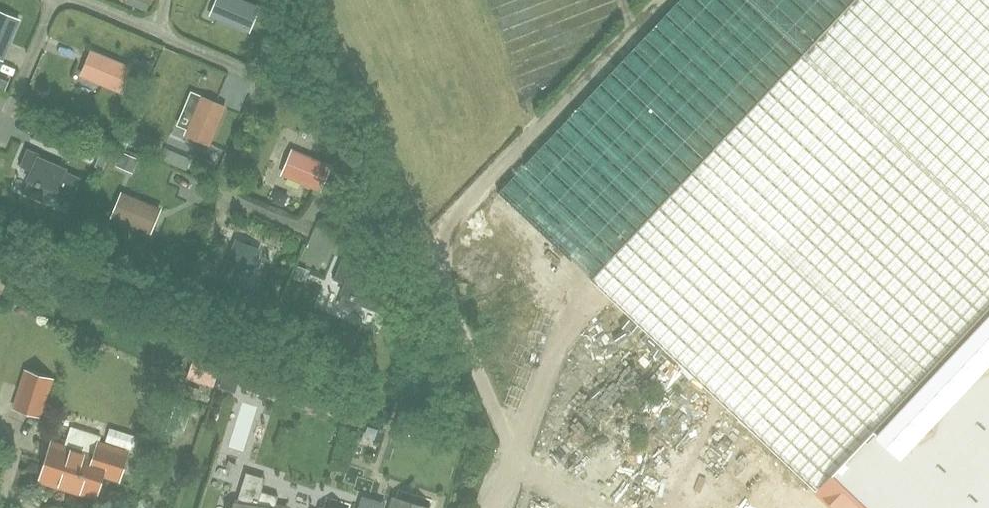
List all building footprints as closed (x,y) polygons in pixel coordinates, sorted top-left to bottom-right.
[(239,0),(217,0),(214,6),(219,8),(215,17),(247,30),(257,7),(239,0)] [(591,279),(674,358),(834,507),(988,507),(988,0),(853,0),(804,52),(591,279)] [(3,58),(18,21),(0,14),(0,57),(3,58)] [(127,67),(91,52),(85,66),(90,68),(86,77),(118,90),(127,67)] [(195,138),(209,144),(224,107),(201,98),(188,130),(197,133),(195,138)] [(47,188),(46,192),(70,202),(80,177),(65,170),(65,169),(38,158),(40,154),(27,148),(19,166),(31,172),(28,180),(47,188)] [(329,166),(292,151),(286,165),(291,167),(287,177),(319,190),(329,166)] [(102,168),(107,157),(100,154),(95,165),(102,168)] [(153,223),(159,208),(122,193),(112,217),(144,230),(148,221),(153,223)] [(250,247),(236,241),(220,278),(244,287),(257,256),(248,252),(250,247)] [(357,268),(340,261),(332,279),(349,286),(345,294),(361,301),(360,305),(384,314),(394,289),(378,283),(379,281),(355,272),(357,268)] [(192,357),(187,378),(216,385),(221,363),(192,357)] [(54,378),(24,369),(11,409),(41,418),(54,378)] [(223,387),(238,389),(241,371),(225,369),(223,387)] [(52,444),(40,480),(95,497),(102,474),(119,479),(127,453),(98,444),(94,458),(52,444)] [(432,501),(397,490),(394,499),(391,507),(429,507),(432,501)] [(275,507),(278,496),(261,491),(255,507),(283,507),(275,507)] [(323,507),(350,507),(351,505),(326,497),(323,507)]
